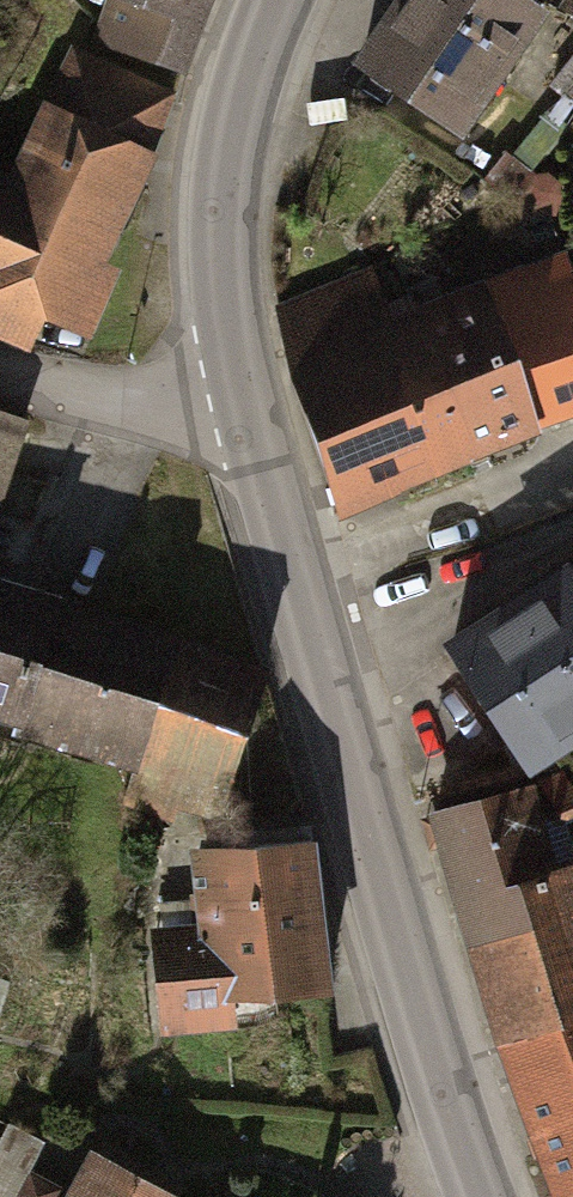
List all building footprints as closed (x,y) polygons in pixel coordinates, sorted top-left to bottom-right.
[(95,43),(212,78),(236,0),(108,0),(95,43)] [(546,0),(422,0),(377,67),(484,137),(566,13),(546,0)] [(0,167),(0,343),(45,362),(60,325),(105,343),(204,100),(78,49),(26,178),(0,167)] [(278,311),(362,525),(568,444),(563,432),(572,429),(572,249),(407,314),(389,268),(278,311)] [(43,430),(0,416),(0,566),(43,430)] [(34,721),(28,741),(139,776),(129,808),(232,841),(289,659),(0,568),(0,711),(34,721)] [(476,643),(562,770),(572,763),(572,578),(476,643)] [(563,779),(442,820),(571,1196),(572,1196),(572,808),(563,779)] [(211,924),(162,930),(174,1042),(257,1033),(253,997),(352,986),(337,850),(205,865),(211,924)] [(113,1146),(85,1196),(205,1196),(113,1146)]
